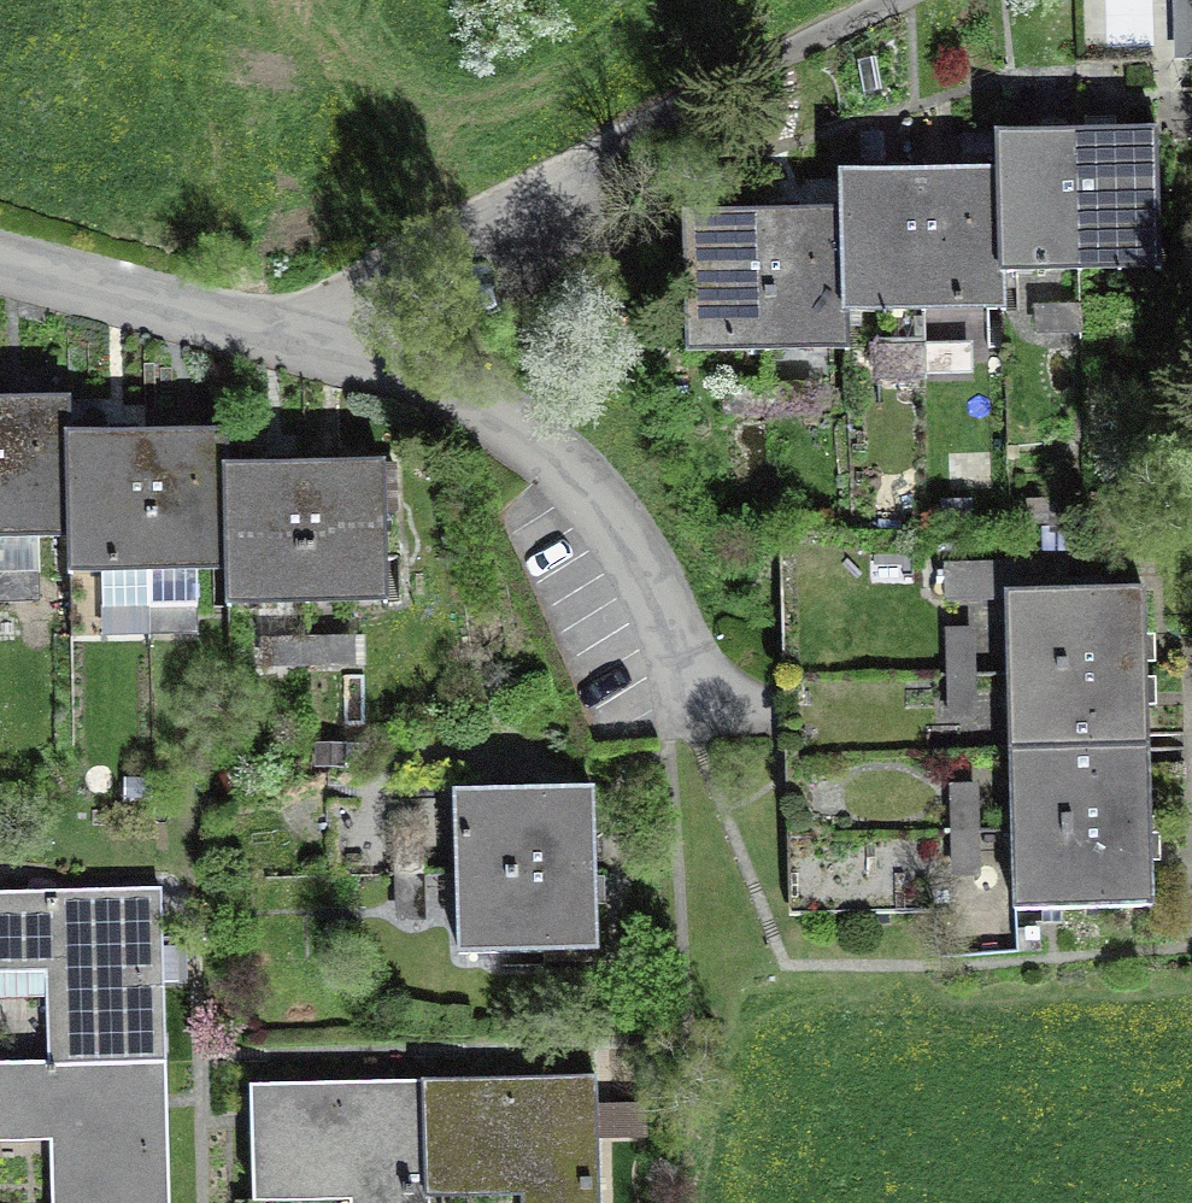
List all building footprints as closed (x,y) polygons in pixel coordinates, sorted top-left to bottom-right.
[(1109,27),(1146,28),(1147,0),(1110,0),(1109,27)] [(1158,138),(1075,140),(1078,267),(1161,265),(1158,138)] [(1075,140),(997,141),(997,177),(999,269),(1078,267),(1075,140)] [(997,177),(920,179),(922,307),(1000,305),(999,269),(997,177)] [(844,309),(922,307),(920,179),(841,181),(842,217),(844,309)] [(842,217),(764,219),(767,347),(845,345),(844,309),(842,217)] [(767,347),(764,219),(683,221),(686,349),(767,347)] [(0,407),(0,537),(69,535),(66,443),(65,405),(0,407)] [(145,441),(148,567),(227,565),(225,473),(224,439),(145,441)] [(70,569),(148,567),(145,441),(66,443),(69,535),(70,569)] [(304,471),(307,600),(386,598),(383,469),(304,471)] [(228,602),(307,600),(304,471),(225,473),(227,565),(228,602)] [(1010,595),(1012,675),(1140,671),(1138,591),(1010,595)] [(1007,728),(1005,617),(950,618),(952,729),(1007,728)] [(1143,748),(1140,671),(1012,675),(1015,752),(1143,748)] [(1143,748),(1015,752),(1017,829),(1145,825),(1143,748)] [(461,873),(589,869),(587,790),(458,794),(461,873)] [(1145,825),(1017,829),(1019,908),(1147,905),(1145,825)] [(589,869),(461,873),(463,952),(592,948),(589,869)] [(0,896),(0,999),(52,997),(53,1065),(159,1062),(154,892),(0,896)] [(0,1066),(0,1125),(53,1123),(55,1202),(162,1202),(159,1062),(53,1065),(0,1066)] [(593,1085),(424,1090),(427,1193),(539,1190),(540,1202),(596,1202),(593,1085)] [(252,1094),(255,1198),(375,1194),(375,1202),(427,1202),(427,1193),(424,1090),(252,1094)]
